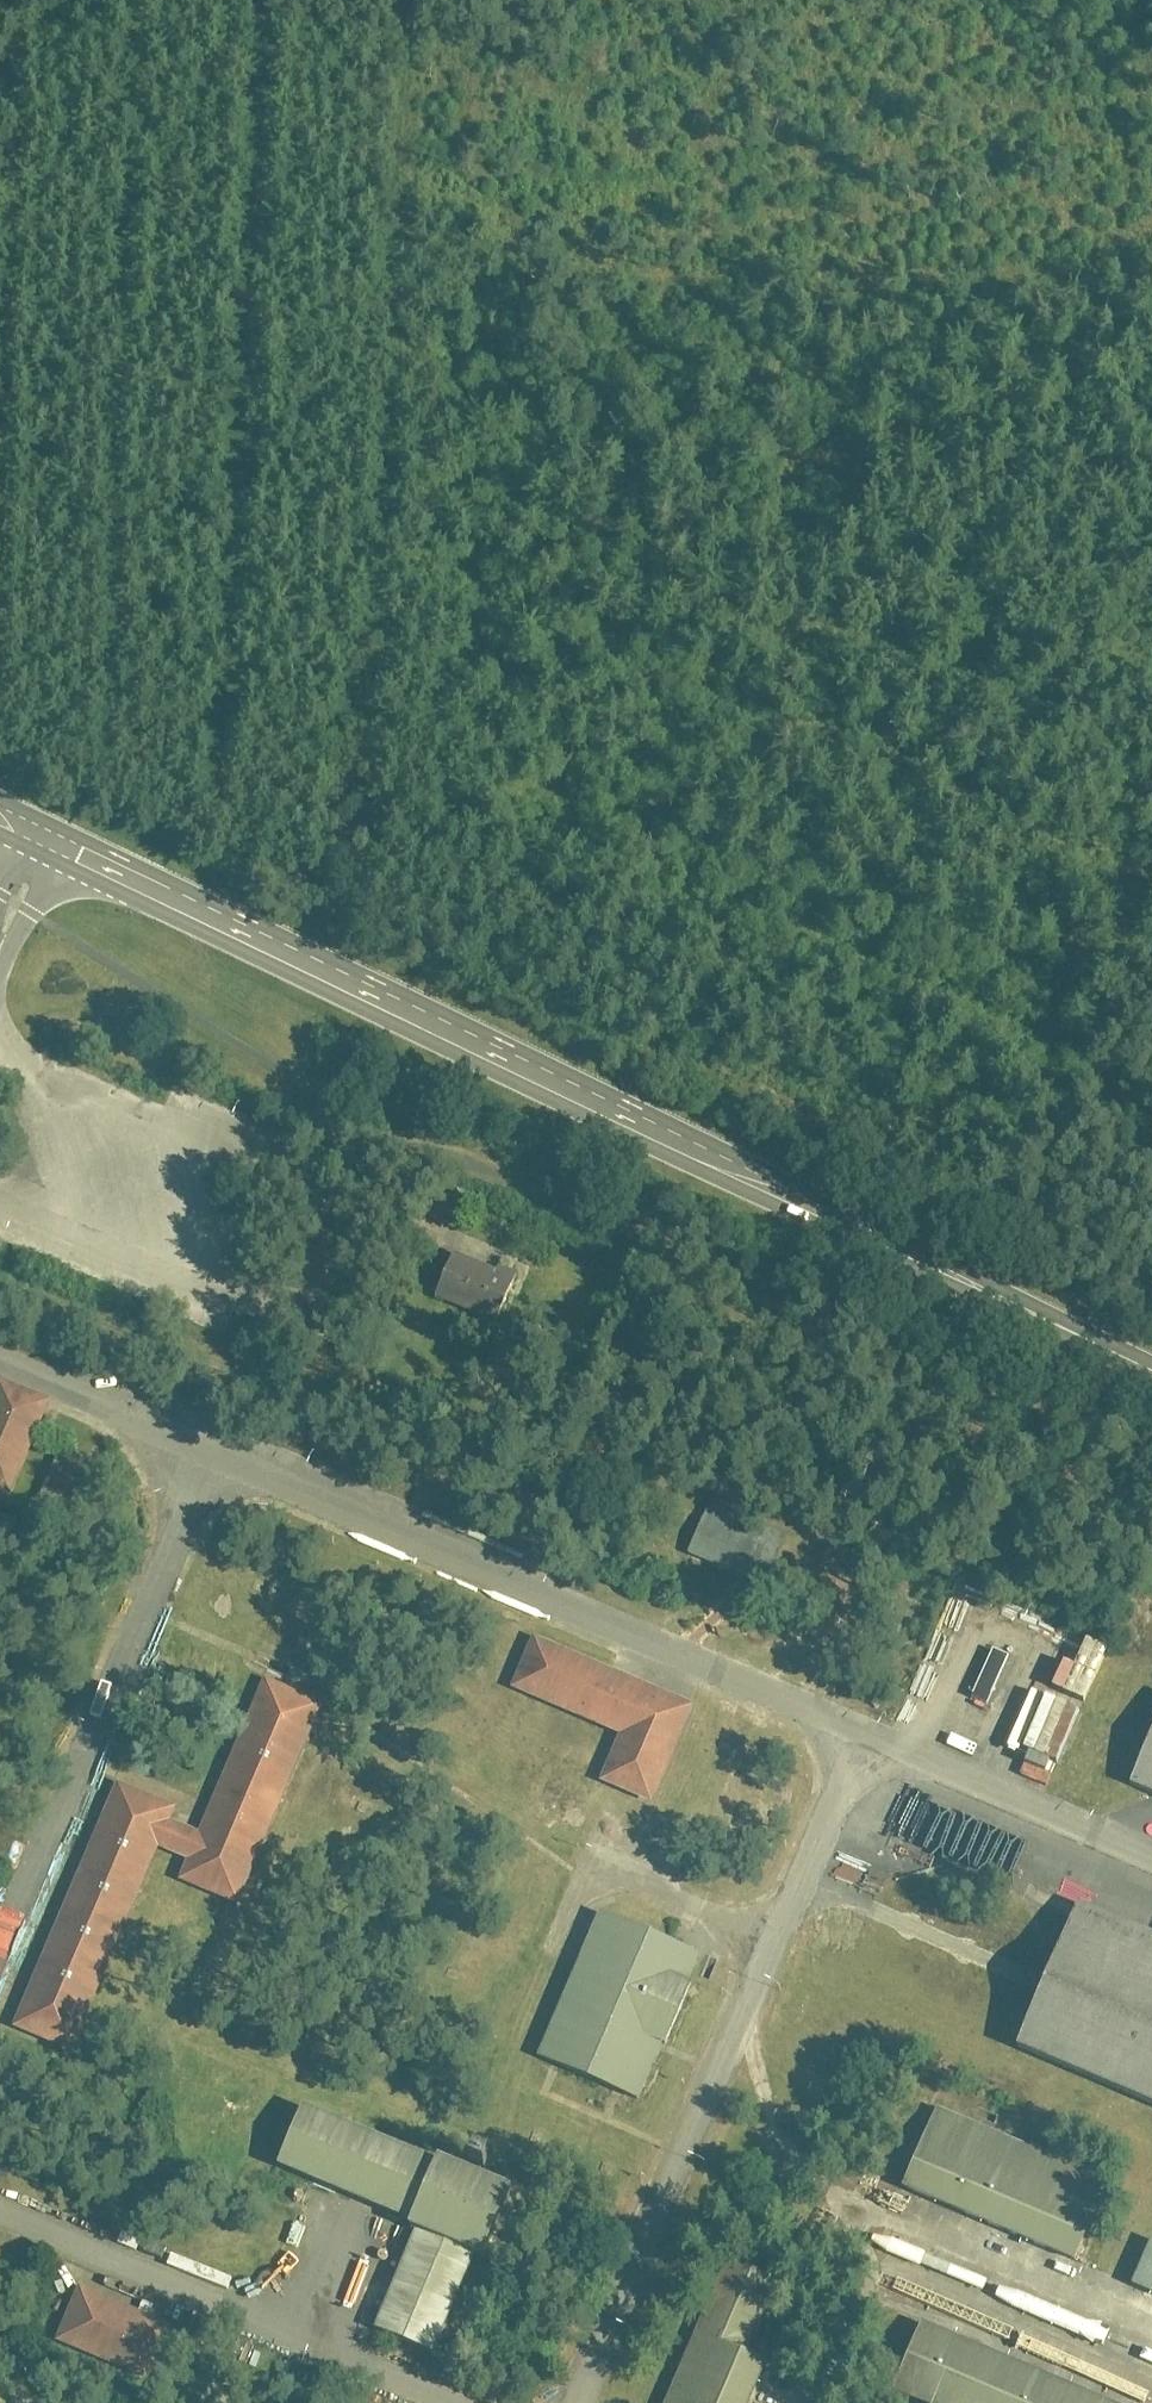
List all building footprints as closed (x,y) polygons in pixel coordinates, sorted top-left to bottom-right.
[(443,1252),(422,1301),(489,1329),(509,1280),(443,1252)] [(3,1506),(43,1407),(0,1390),(0,1504),(3,1506)] [(707,1502),(685,1556),(744,1581),(766,1527),(707,1502)] [(612,1732),(591,1786),(643,1807),(677,1724),(685,1703),(525,1640),(506,1689),(612,1732)] [(185,1864),(177,1882),(242,1909),(325,1707),(258,1679),(197,1826),(162,1812),(164,1806),(106,1783),(7,2023),(61,2046),(144,1847),(185,1864)] [(1114,1785),(1151,1801),(1151,1700),(1150,1699),(1114,1785)] [(1003,2048),(1151,2111),(1151,1951),(1061,1912),(1003,2048)] [(588,1915),(528,2061),(631,2103),(691,1957),(588,1915)] [(359,2333),(418,2359),(463,2257),(493,2191),(295,2104),(267,2167),(406,2229),(359,2333)] [(921,2120),(894,2192),(1063,2256),(1090,2184),(921,2120)] [(1122,2295),(1151,2308),(1151,2252),(1143,2248),(1122,2295)] [(757,2366),(739,2359),(772,2281),(728,2263),(669,2402),(741,2402),(757,2366)] [(159,2324),(74,2289),(49,2349),(134,2385),(159,2324)] [(913,2323),(878,2402),(1093,2402),(913,2323)]
